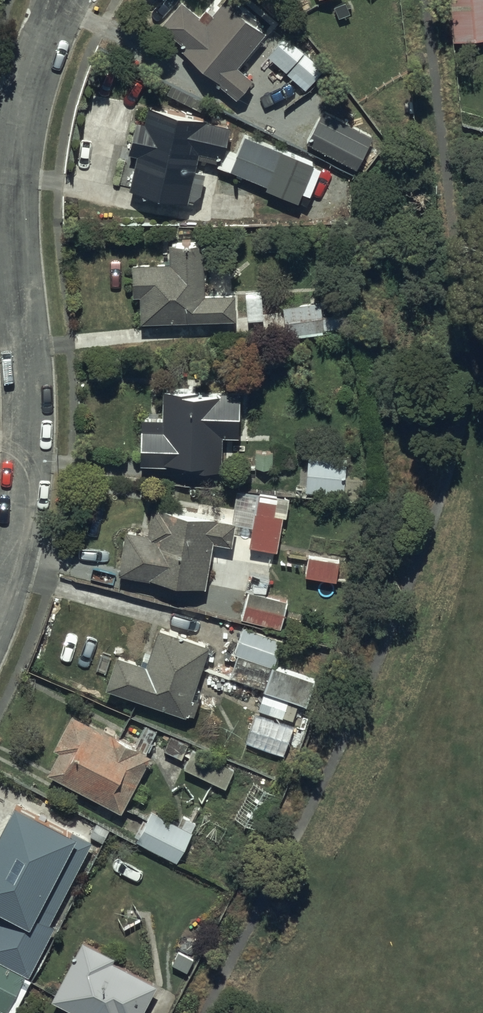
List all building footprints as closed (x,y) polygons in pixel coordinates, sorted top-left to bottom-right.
[(240,0),(218,0),(213,6),(207,0),(206,0),(199,8),(190,0),(173,0),(162,12),(187,33),(180,42),(237,91),(253,73),(235,58),(266,22),(240,0)] [(328,1),(335,19),(352,13),(347,0),(332,0),(328,1)] [(454,39),(482,36),(482,0),(451,0),(454,39)] [(327,63),(286,28),(267,51),(308,86),(327,63)] [(145,115),(136,113),(128,146),(137,148),(129,184),(189,198),(201,149),(226,154),(234,119),(149,99),(145,115)] [(372,131),(324,108),(308,142),(356,165),(372,131)] [(316,164),(246,135),(231,172),(268,187),(266,192),(299,206),(316,164)] [(167,257),(133,257),(133,288),(141,288),(142,316),(237,315),(236,284),(207,284),(206,231),(167,232),(167,257)] [(321,297),(283,302),(287,335),(325,330),(321,297)] [(161,410),(140,409),(137,458),(222,463),(224,428),(240,429),(242,384),(162,380),(161,410)] [(347,451),(308,448),(305,487),(343,490),(342,498),(358,499),(361,474),(345,473),(347,451)] [(289,491),(260,486),(249,541),(278,547),(289,491)] [(147,527),(126,523),(118,567),(206,583),(209,564),(228,568),(238,514),(152,499),(147,527)] [(340,555),(310,550),(306,571),(337,576),(340,555)] [(269,576),(250,571),(240,614),(282,623),(289,592),(267,587),(269,576)] [(144,656),(118,647),(104,681),(192,711),(202,698),(191,692),(210,640),(157,621),(144,656)] [(283,634),(244,623),(236,652),(274,661),(283,634)] [(314,674),(274,661),(259,708),(293,718),(300,697),(306,701),(314,674)] [(153,748),(72,703),(49,766),(123,806),(153,748)] [(234,765),(192,746),(183,765),(225,784),(234,765)] [(261,776),(253,778),(235,814),(258,827),(277,791),(280,786),(261,776)] [(16,791),(0,822),(0,901),(10,906),(0,925),(0,1002),(10,1008),(96,833),(16,791)] [(179,820),(153,806),(137,836),(176,857),(198,817),(188,812),(179,820)] [(54,994),(91,1012),(145,1012),(142,1010),(154,977),(84,934),(54,994)]
